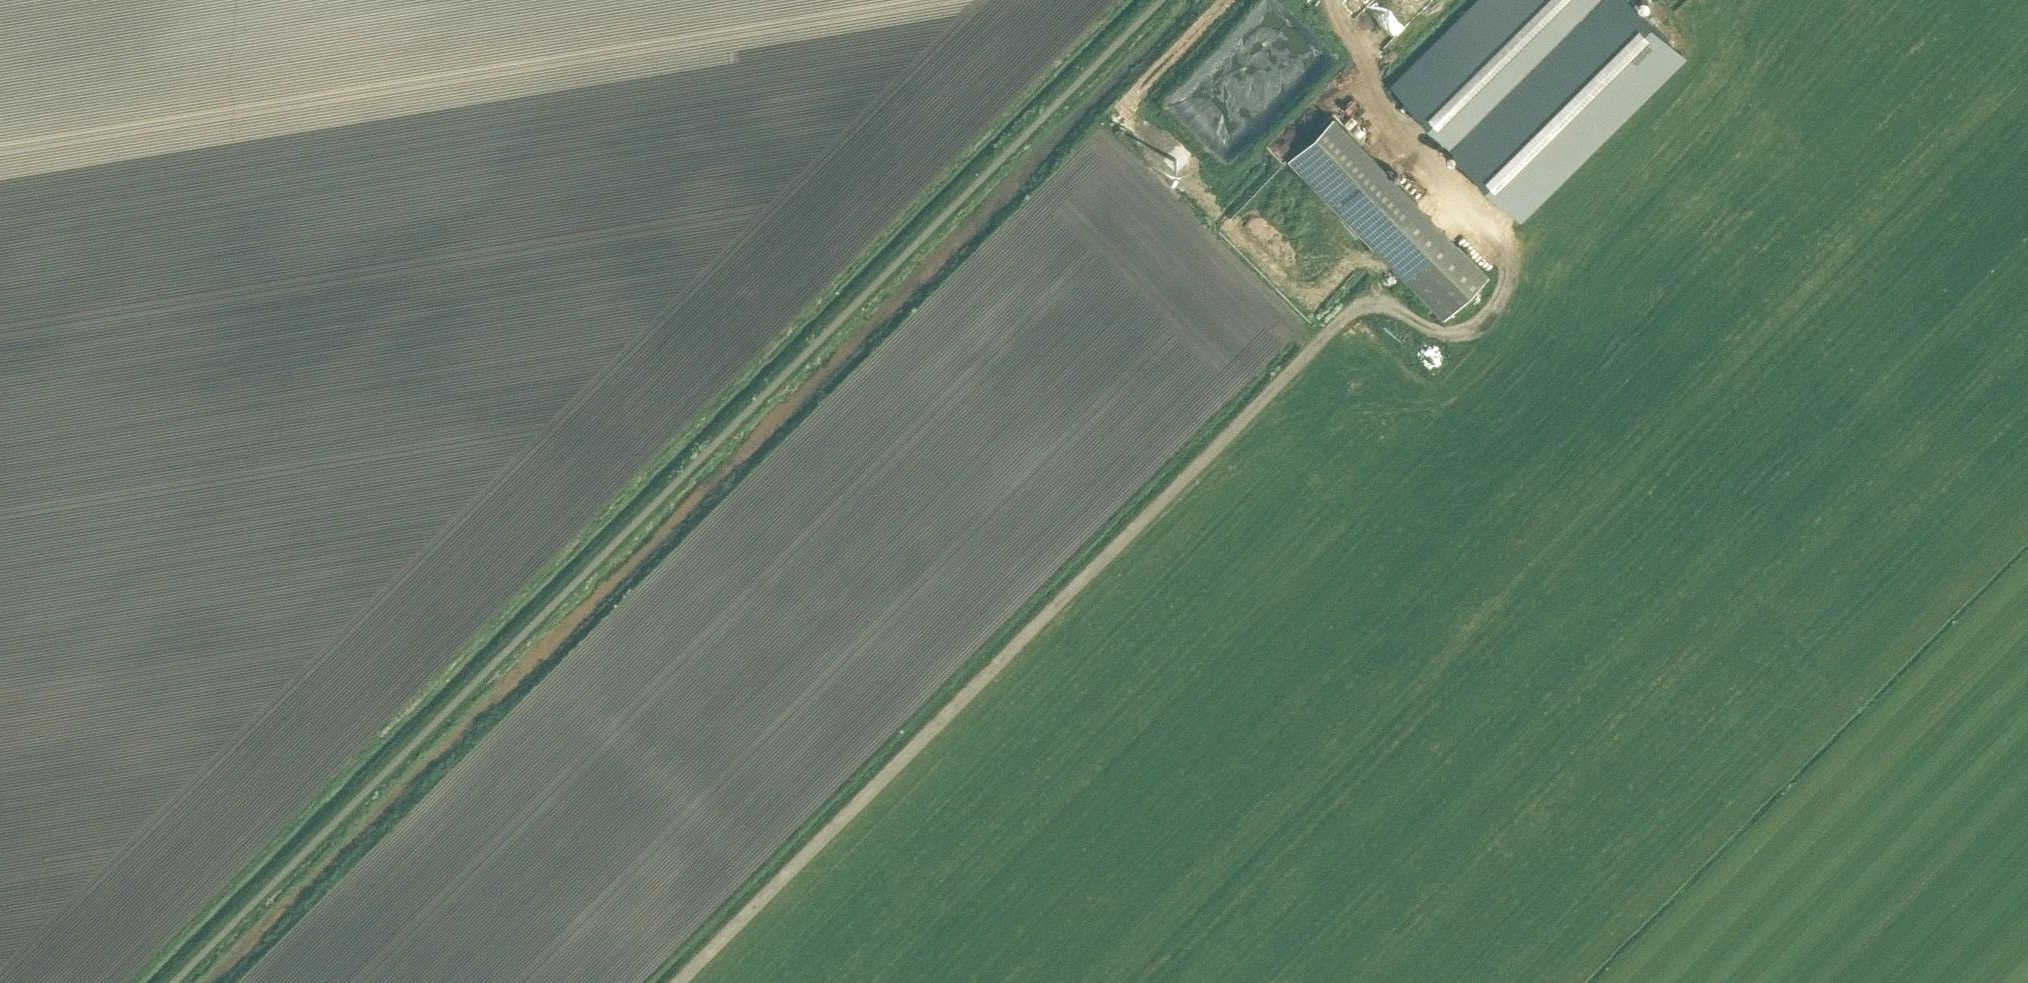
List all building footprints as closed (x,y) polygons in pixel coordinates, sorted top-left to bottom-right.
[(1523,218),(1687,57),(1630,0),(1479,0),(1392,86),(1523,218)] [(1445,317),(1489,274),(1335,116),(1289,161),(1445,317)]
